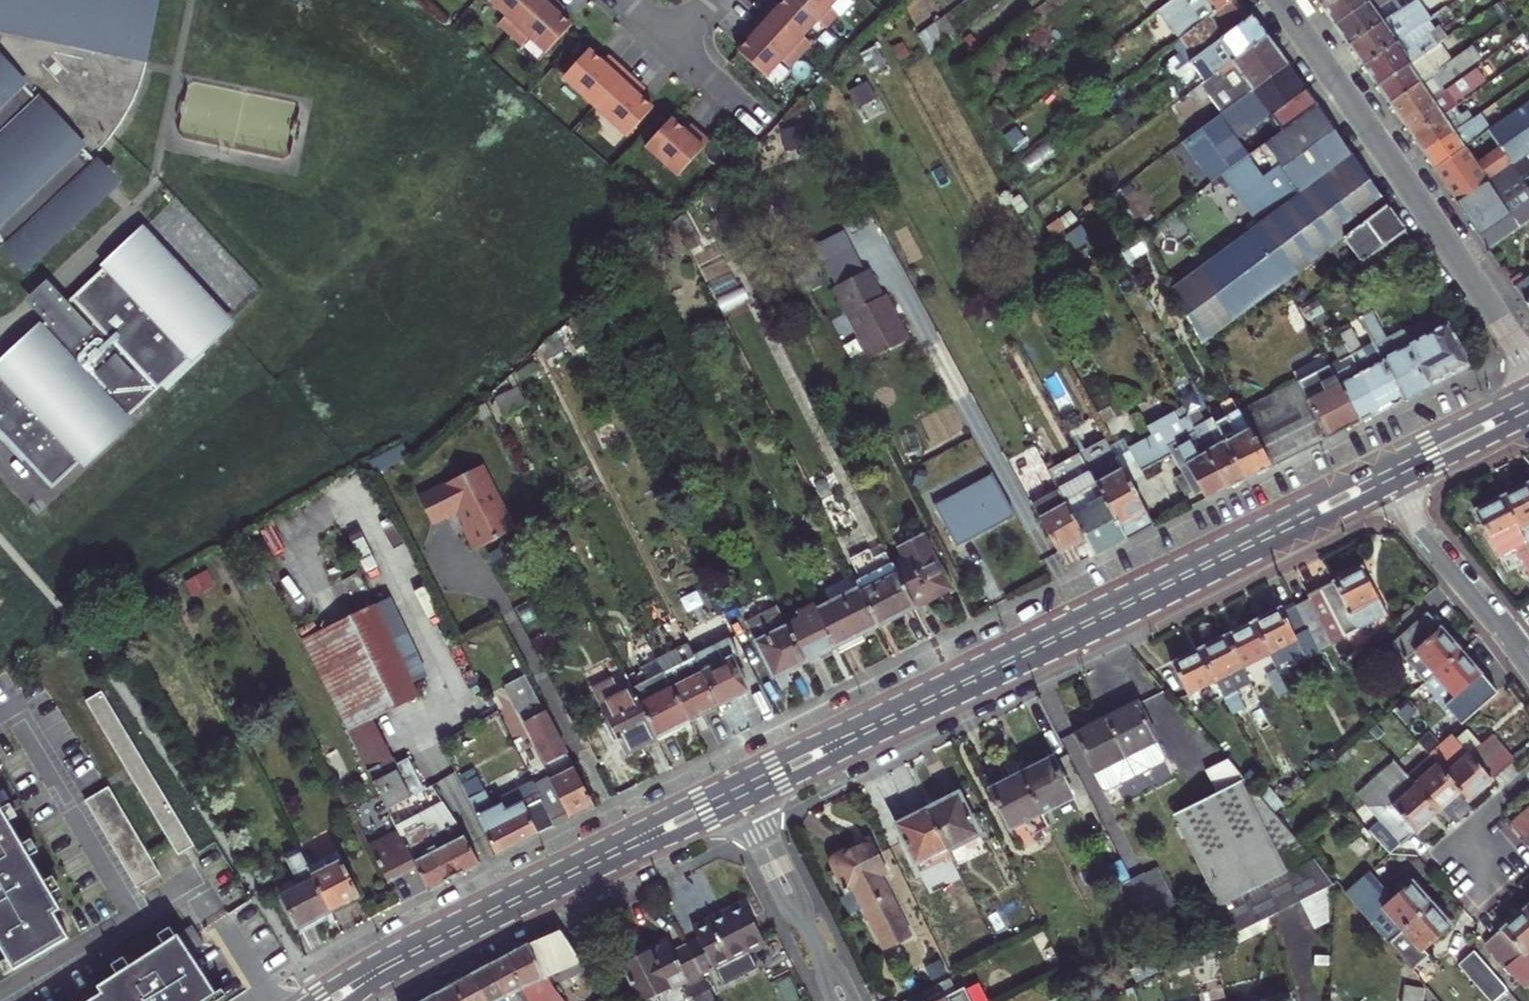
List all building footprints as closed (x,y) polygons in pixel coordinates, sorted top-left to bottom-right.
[(4,249),(14,261),(107,175),(97,162),(100,158),(106,153),(117,141),(127,126),(136,109),(144,91),(148,79),(150,69),(147,68),(161,0),(0,0),(0,245),(4,249)] [(147,68),(150,69),(153,70),(168,0),(161,0),(147,68)] [(509,40),(545,0),(493,0),(487,6),(504,21),(497,29),(509,40)] [(509,40),(521,51),(528,43),(545,58),(571,29),(559,18),(553,13),(558,8),(549,0),(545,0),(509,40)] [(781,11),(777,16),(772,11),(752,32),(757,37),(753,41),(742,54),(769,80),(784,64),(792,71),(814,47),(806,40),(819,25),(827,33),(839,19),(831,12),(842,0),(791,0),(781,11)] [(1182,40),(1235,0),(1178,0),(1176,2),(1174,3),(1186,18),(1178,24),(1172,28),(1182,40)] [(1199,57),(1251,19),(1245,10),(1238,0),(1235,0),(1182,40),(1180,41),(1195,61),(1199,57)] [(1335,25),(1371,0),(1327,0),(1320,5),(1327,14),(1335,25)] [(1335,25),(1343,36),(1350,46),(1383,23),(1374,12),(1391,0),(1371,0),(1335,25)] [(1174,3),(1166,9),(1178,24),(1186,18),(1174,3)] [(1357,57),(1364,68),(1398,45),(1389,33),(1416,15),(1409,4),(1383,23),(1350,46),(1357,57)] [(561,11),(558,8),(553,13),(559,18),(564,13),(561,11)] [(1199,57),(1215,78),(1267,40),(1258,28),(1251,19),(1199,57)] [(1372,79),(1378,89),(1409,66),(1427,55),(1436,48),(1447,40),(1439,28),(1416,44),(1410,36),(1398,45),(1364,68),(1372,79)] [(1228,85),(1241,103),(1288,68),(1278,54),(1267,40),(1215,78),(1204,86),(1212,98),(1228,85)] [(1436,48),(1427,55),(1434,66),(1444,59),(1436,48)] [(603,67),(589,54),(563,82),(596,112),(627,77),(616,67),(610,73),(603,67)] [(612,64),(609,61),(603,67),(610,73),(616,67),(612,64)] [(1409,66),(1378,89),(1385,98),(1390,105),(1420,85),(1414,75),(1409,66)] [(1288,68),(1241,103),(1219,119),(1248,158),(1262,148),(1265,146),(1310,113),(1318,107),(1302,88),(1288,68)] [(1414,75),(1420,85),(1432,77),(1425,68),(1414,75)] [(596,112),(628,141),(654,113),(640,100),(633,93),(638,87),(627,77),(596,112)] [(1432,77),(1420,85),(1390,105),(1395,113),(1400,121),(1414,111),(1417,114),(1432,104),(1430,102),(1442,93),(1432,77)] [(641,90),(638,87),(633,93),(640,100),(645,94),(641,90)] [(1406,130),(1412,138),(1443,117),(1437,109),(1448,102),(1442,93),(1430,102),(1432,104),(1417,114),(1414,111),(1400,121),(1406,130)] [(1327,120),(1318,107),(1310,113),(1319,126),(1327,120)] [(1434,171),(1457,204),(1478,235),(1509,216),(1515,225),(1528,215),(1528,197),(1511,168),(1528,156),(1528,108),(1479,141),(1465,151),(1434,171)] [(1339,138),(1327,120),(1319,126),(1310,113),(1265,146),(1279,166),(1262,179),(1285,216),(1300,205),(1357,163),(1339,138)] [(1443,117),(1412,138),(1418,147),(1422,153),(1438,143),(1441,147),(1456,137),(1454,135),(1461,130),(1467,126),(1460,117),(1449,125),(1443,117)] [(672,123),(646,151),(679,181),(710,146),(699,136),(694,142),(686,135),(672,123)] [(692,129),(686,135),(694,142),(699,136),(695,132),(692,129)] [(1466,136),(1461,130),(1454,135),(1456,137),(1465,151),(1479,141),(1472,132),(1466,136)] [(1438,143),(1422,153),(1427,160),(1434,171),(1465,151),(1456,137),(1441,147),(1438,143)] [(1511,168),(1528,197),(1528,156),(1511,168)] [(14,261),(4,249),(0,252),(25,280),(127,187),(100,158),(97,162),(107,175),(14,261)] [(1248,158),(1161,222),(1195,285),(1285,216),(1262,179),(1248,158)] [(1367,179),(1357,163),(1300,205),(1285,216),(1195,285),(1223,337),(1255,312),(1283,290),(1303,275),(1320,262),(1331,254),(1344,244),(1336,231),(1379,197),(1367,179)] [(1354,236),(1389,211),(1379,197),(1336,231),(1344,244),(1354,236)] [(1354,236),(1371,261),(1404,234),(1398,225),(1389,211),(1354,236)] [(1509,216),(1478,235),(1488,250),(1518,230),(1515,225),(1509,216)] [(100,272),(103,275),(140,241),(225,334),(188,368),(191,371),(235,330),(145,231),(100,272)] [(1404,234),(1371,261),(1365,265),(1373,277),(1414,247),(1409,240),(1404,234)] [(849,261),(835,235),(804,252),(842,322),(877,304),(862,275),(853,259),(849,261)] [(0,369),(0,438),(51,494),(188,368),(225,334),(140,241),(103,275),(69,307),(66,309),(60,303),(43,319),(48,325),(45,328),(0,369)] [(1515,290),(1528,310),(1528,281),(1515,290)] [(45,328),(48,325),(43,319),(60,303),(66,309),(69,307),(49,285),(25,307),(45,328)] [(1381,367),(1401,402),(1427,388),(1469,366),(1447,328),(1409,347),(1403,336),(1396,335),(1385,342),(1369,315),(1356,323),(1381,367)] [(1326,369),(1334,382),(1357,425),(1370,419),(1380,413),(1351,362),(1342,346),(1332,352),(1337,363),(1326,369)] [(1401,402),(1381,367),(1372,372),(1362,356),(1351,362),(1380,413),(1389,408),(1401,402)] [(1253,394),(1259,406),(1296,387),(1291,377),(1277,385),(1275,383),(1253,394)] [(1334,382),(1302,399),(1325,442),(1340,434),(1357,425),(1334,382)] [(1261,408),(1289,461),(1312,449),(1325,442),(1302,399),(1297,390),(1296,387),(1259,406),(1261,408)] [(1206,396),(1197,401),(1204,412),(1213,407),(1206,396)] [(524,418),(515,399),(493,410),(502,429),(524,418)] [(1185,422),(1198,446),(1208,465),(1225,495),(1235,490),(1243,485),(1222,446),(1216,450),(1191,406),(1179,412),(1180,413),(1185,422)] [(1235,422),(1244,438),(1248,435),(1268,473),(1279,467),(1289,461),(1261,408),(1259,406),(1234,419),(1235,422)] [(1185,422),(1180,413),(1170,418),(1175,427),(1185,422)] [(1214,500),(1225,495),(1208,465),(1198,446),(1185,422),(1175,427),(1170,418),(1144,433),(1149,441),(1126,454),(1139,477),(1169,461),(1179,480),(1173,484),(1183,502),(1190,499),(1192,502),(1199,498),(1204,505),(1214,500)] [(1248,435),(1244,438),(1235,422),(1234,419),(1213,428),(1222,446),(1243,485),(1257,478),(1268,473),(1248,435)] [(1102,557),(1121,547),(1093,495),(1076,462),(1045,479),(1056,498),(1081,545),(1084,550),(1091,563),(1102,557)] [(481,473),(418,505),(432,532),(459,518),(463,526),(467,533),(464,535),(475,558),(514,538),(481,473)] [(1093,495),(1121,547),(1131,542),(1143,537),(1150,533),(1121,481),(1093,495)] [(935,511),(944,529),(958,522),(969,541),(1010,521),(989,482),(935,511)] [(1528,541),(1528,486),(1507,497),(1528,541)] [(1521,549),(1528,545),(1528,541),(1507,497),(1478,511),(1498,552),(1501,550),(1504,557),(1521,549)] [(1046,545),(1054,560),(1064,555),(1070,551),(1081,545),(1056,498),(1028,514),(1046,545)] [(958,522),(944,529),(954,549),(961,545),(969,541),(958,522)] [(1081,545),(1070,551),(1073,555),(1084,550),(1081,545)] [(894,585),(911,619),(927,611),(941,604),(936,595),(942,592),(924,558),(889,575),(891,579),(894,585)] [(1365,570),(1338,583),(1362,632),(1389,618),(1365,570)] [(1362,632),(1338,583),(1324,590),(1349,639),(1362,632)] [(857,604),(874,638),(894,628),(911,619),(894,585),(857,604)] [(834,662),(835,665),(854,656),(860,653),(857,646),(874,638),(857,604),(854,600),(848,586),(819,601),(827,614),(813,621),(834,662)] [(1312,600),(1299,607),(1314,637),(1328,630),(1312,600)] [(1299,607),(1286,614),(1300,642),(1308,659),(1322,652),(1314,637),(1299,607)] [(1284,610),(1257,624),(1273,656),(1291,647),(1300,642),(1286,614),(1284,610)] [(299,650),(344,741),(366,731),(418,705),(374,613),(299,650)] [(1430,684),(1438,676),(1465,653),(1431,615),(1396,646),(1410,661),(1430,684)] [(781,639),(800,676),(814,669),(815,671),(820,668),(834,662),(813,621),(812,617),(792,627),(795,632),(781,639)] [(740,636),(770,690),(784,683),(800,676),(781,639),(772,620),(740,636)] [(1231,637),(1247,669),(1273,656),(1257,624),(1231,637)] [(1204,651),(1220,683),(1247,669),(1231,637),(1204,651)] [(1300,642),(1291,647),(1310,687),(1320,681),(1308,659),(1300,642)] [(1220,683),(1204,651),(1176,666),(1191,697),(1220,683)] [(684,660),(714,720),(729,712),(743,704),(727,672),(734,668),(724,652),(689,669),(684,660)] [(1501,694),(1465,653),(1438,676),(1430,684),(1448,704),(1465,724),(1501,694)] [(651,676),(681,736),(699,727),(714,720),(684,660),(651,676)] [(1293,694),(1281,671),(1271,677),(1281,700),(1293,694)] [(627,703),(651,751),(666,744),(669,742),(681,736),(651,676),(657,688),(627,703)] [(580,822),(591,817),(524,686),(503,697),(550,788),(545,790),(566,829),(578,823),(580,822)] [(99,695),(83,705),(176,859),(191,850),(99,695)] [(588,705),(620,767),(637,759),(651,751),(627,703),(615,709),(608,695),(588,705)] [(1129,714),(1111,723),(1141,780),(1176,763),(1177,759),(1149,704),(1129,714)] [(1094,732),(1077,740),(1105,796),(1109,797),(1141,780),(1111,723),(1094,732)] [(389,775),(366,731),(344,741),(370,792),(392,781),(389,775)] [(1467,760),(1449,739),(1429,755),(1440,768),(1463,794),(1471,803),(1507,771),(1485,746),(1467,760)] [(1040,770),(1025,778),(1045,818),(1079,801),(1059,761),(1040,770)] [(370,792),(384,820),(396,814),(407,808),(423,800),(406,766),(389,775),(392,781),(370,792)] [(1418,787),(1441,812),(1463,794),(1440,768),(1418,787)] [(1320,866),(1250,788),(1232,769),(1215,778),(1226,800),(1184,821),(1232,911),(1320,866)] [(1362,796),(1372,808),(1404,844),(1441,812),(1418,787),(1403,770),(1380,791),(1375,785),(1362,796)] [(1016,832),(1045,818),(1025,778),(1009,786),(996,793),(1016,832)] [(472,784),(467,787),(470,794),(475,791),(472,784)] [(106,792),(82,806),(134,892),(158,879),(106,792)] [(947,806),(932,814),(953,855),(985,839),(964,798),(947,806)] [(480,799),(465,806),(493,866),(518,853),(551,837),(539,811),(521,820),(517,812),(500,820),(497,814),(490,818),(480,799)] [(384,820),(397,845),(420,834),(407,808),(396,814),(384,820)] [(921,872),(953,855),(932,814),(916,823),(900,831),(921,872)] [(1514,827),(1528,844),(1528,814),(1514,827)] [(9,973),(64,939),(48,915),(55,911),(0,820),(0,958),(9,973)] [(397,845),(414,878),(425,901),(450,888),(475,875),(462,847),(434,860),(420,834),(397,845)] [(397,845),(369,858),(387,893),(403,884),(414,878),(397,845)] [(852,857),(831,867),(849,902),(859,897),(890,957),(914,944),(884,885),(891,881),(872,846),(852,857)] [(276,897),(295,938),(314,929),(329,921),(312,887),(296,858),(284,864),(295,887),(276,897)] [(312,887),(329,921),(346,913),(359,906),(340,869),(310,884),(312,887)] [(1359,894),(1398,940),(1438,906),(1416,882),(1398,899),(1388,890),(1392,886),(1377,870),(1354,889),(1359,894)] [(1152,877),(1138,884),(1158,923),(1172,915),(1152,877)] [(1158,923),(1138,884),(1123,891),(1143,930),(1158,923)] [(1457,925),(1438,906),(1398,940),(1393,944),(1416,970),(1431,958),(1426,953),(1457,925)] [(1527,911),(1489,945),(1527,990),(1528,988),(1528,913),(1527,911)] [(716,927),(697,937),(702,947),(689,955),(704,984),(705,985),(720,977),(727,991),(759,975),(752,961),(767,954),(746,912),(716,927)] [(544,941),(528,949),(549,992),(553,990),(548,982),(572,969),(575,974),(584,969),(560,932),(544,941)] [(186,960),(200,952),(192,938),(189,934),(93,992),(97,999),(94,1000),(211,1000),(186,960)] [(509,959),(526,993),(529,1000),(562,1000),(553,990),(549,992),(528,949),(518,954),(509,959)] [(624,974),(638,1000),(670,1000),(704,984),(689,955),(675,961),(670,951),(649,962),(624,974)] [(1480,955),(1463,970),(1492,1000),(1505,1000),(1514,992),(1480,955)] [(490,969),(507,1000),(529,1000),(526,993),(509,959),(499,964),(490,969)] [(473,977),(487,1000),(507,1000),(490,969),(481,973),(473,977)] [(473,977),(463,983),(454,987),(462,1000),(487,1000),(473,977)] [(960,990),(951,995),(944,982),(907,1000),(908,1000),(965,1000),(960,990)] [(436,996),(439,1000),(462,1000),(454,987),(445,992),(436,996)]
